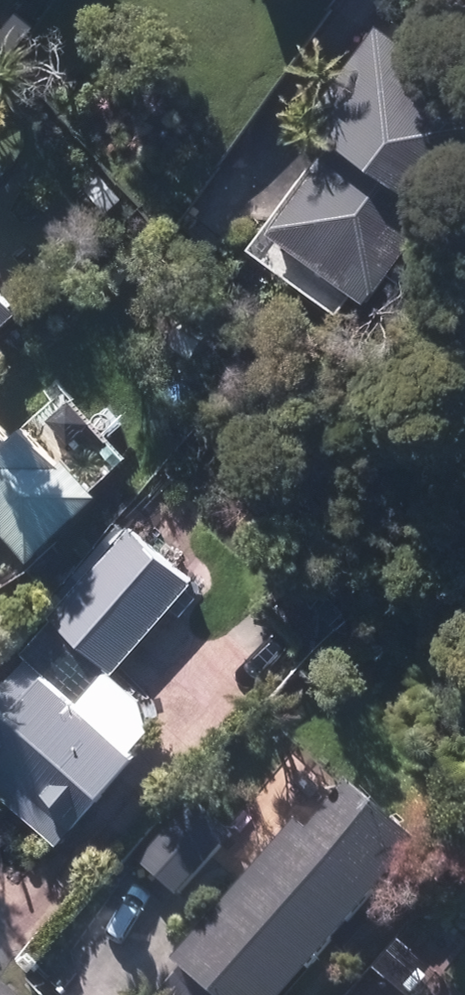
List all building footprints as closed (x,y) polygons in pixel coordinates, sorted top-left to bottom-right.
[(317,123),(341,139),(320,169),(322,172),(282,234),(379,298),(436,210),(442,213),(464,177),(464,77),(444,63),(441,68),(382,28),(317,123)] [(19,315),(0,295),(0,333),(19,315)] [(8,534),(35,563),(108,497),(75,461),(69,465),(31,423),(14,438),(0,423),(0,542),(8,534)] [(115,678),(113,675),(194,581),(133,529),(128,534),(120,527),(74,581),(81,587),(52,621),(77,642),(49,672),(29,656),(0,689),(0,764),(72,828),(77,833),(130,773),(144,757),(138,751),(151,735),(142,700),(115,678)] [(176,964),(211,994),(295,994),(424,850),(354,787),(310,838),(298,827),(176,964)] [(143,866),(181,899),(236,835),(199,802),(143,866)]
